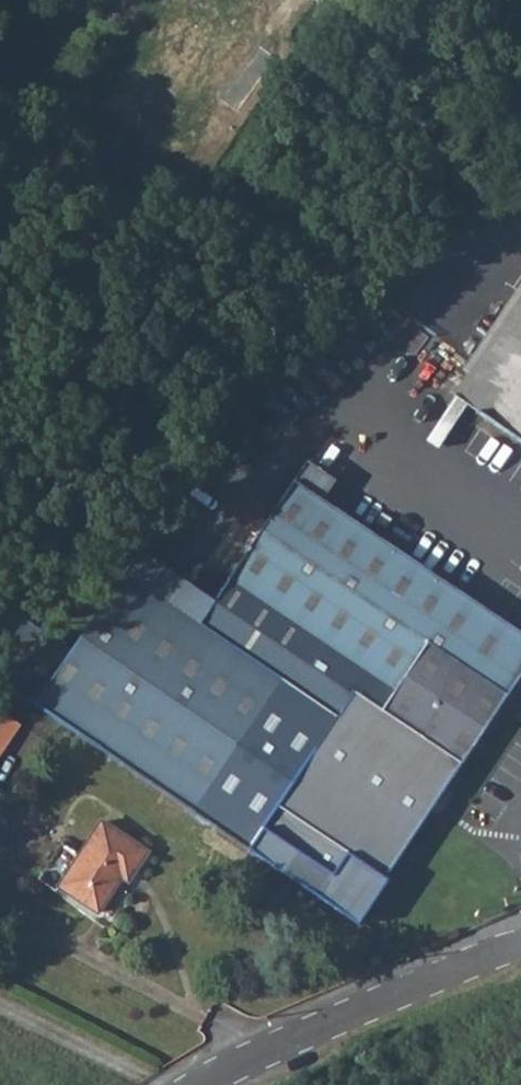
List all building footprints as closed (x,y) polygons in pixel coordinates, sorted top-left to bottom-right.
[(451,392),(520,444),(520,285),(451,392)] [(305,462),(292,481),(321,500),(333,480),(305,462)] [(32,705),(360,923),(388,880),(385,878),(506,695),(520,672),(520,632),(321,500),(292,481),(259,532),(198,625),(118,573),(32,705)] [(14,731),(0,721),(0,752),(14,731)] [(59,887),(80,901),(77,907),(108,927),(155,859),(150,855),(103,822),(91,840),(59,887)]
